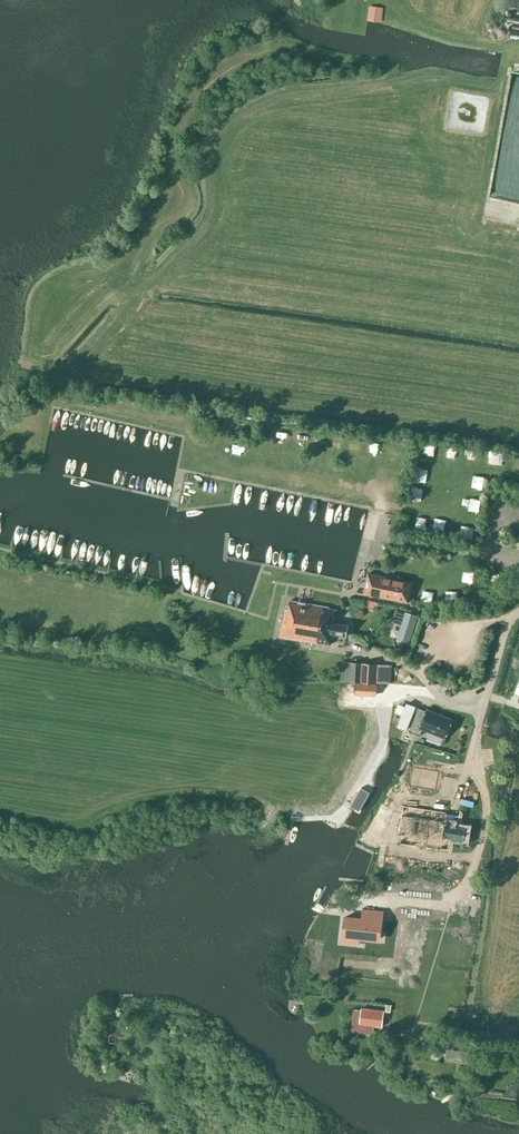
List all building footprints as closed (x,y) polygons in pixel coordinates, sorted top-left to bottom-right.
[(275,429),(287,431),(288,425),(276,422),(275,429)] [(292,426),(291,435),(303,437),(304,428),(292,426)] [(330,433),(329,443),(339,444),(341,435),(330,433)] [(251,444),(260,446),(263,436),(254,434),(251,444)] [(203,444),(215,446),(216,438),(204,435),(203,444)] [(364,438),(363,446),(373,448),(374,440),(364,438)] [(432,459),(432,441),(417,441),(418,459),(432,459)] [(380,443),(380,456),(398,456),(399,444),(380,443)] [(444,444),(442,456),(453,458),(455,446),(444,444)] [(466,448),(465,461),(475,461),(476,448),(466,448)] [(498,462),(498,450),(486,449),(486,462),(498,462)] [(421,482),(424,469),(412,466),(409,479),(421,482)] [(397,477),(399,468),(392,467),(390,476),(397,477)] [(466,489),(479,489),(480,473),(466,473),(466,489)] [(385,499),(391,500),(394,484),(388,483),(385,499)] [(417,500),(420,487),(408,485),(406,498),(417,500)] [(467,496),(464,509),(473,511),(477,499),(467,496)] [(412,511),(410,522),(422,524),(424,512),(412,511)] [(430,518),(431,530),(443,529),(443,518),(430,518)] [(466,537),(470,526),(458,522),(455,533),(466,537)] [(401,561),(410,562),(411,552),(402,551),(401,561)] [(434,573),(434,562),(422,561),(422,573),(434,573)] [(368,573),(364,594),(408,603),(411,587),(394,584),(395,579),(368,573)] [(456,587),(440,587),(440,600),(456,600),(456,587)] [(279,637),(323,645),(323,643),(331,644),(333,634),(347,636),(349,625),(335,623),(337,610),(329,609),(329,607),(290,600),(288,610),(285,609),(279,637)] [(419,617),(401,612),(398,621),(406,624),(401,641),(411,644),(419,617)] [(143,629),(137,627),(134,637),(141,639),(143,629)] [(464,662),(471,664),(475,650),(468,648),(464,662)] [(361,675),(362,663),(342,662),(341,681),(361,683),(361,675)] [(377,664),(362,663),(361,675),(361,683),(376,683),(388,684),(389,665),(377,664)] [(377,684),(356,683),(355,695),(377,697),(377,684)] [(406,730),(416,707),(406,703),(397,726),(406,730)] [(427,711),(418,708),(409,731),(420,735),(422,729),(445,738),(452,720),(427,710),(427,711)] [(409,789),(435,793),(438,774),(412,770),(409,789)] [(361,788),(349,808),(360,814),(371,795),(361,788)] [(456,827),(458,816),(446,814),(447,812),(403,806),(399,834),(402,834),(400,844),(440,850),(441,848),(448,850),(450,837),(465,839),(466,828),(456,827)] [(376,832),(384,816),(377,812),(364,836),(374,842),(379,833),(376,832)] [(452,861),(452,864),(451,868),(462,871),(463,863),(452,861)] [(378,919),(342,915),(342,916),(347,916),(344,935),(344,943),(345,935),(374,939),(375,929),(377,929),(378,925),(375,925),(376,920),(378,920),(378,919)] [(360,1024),(382,1027),(384,1011),(362,1009),(360,1024)] [(124,1037),(124,1031),(121,1031),(122,1021),(112,1020),(111,1036),(124,1037)] [(470,1042),(448,1040),(446,1056),(461,1057),(460,1063),(467,1063),(467,1058),(468,1058),(470,1042)]
